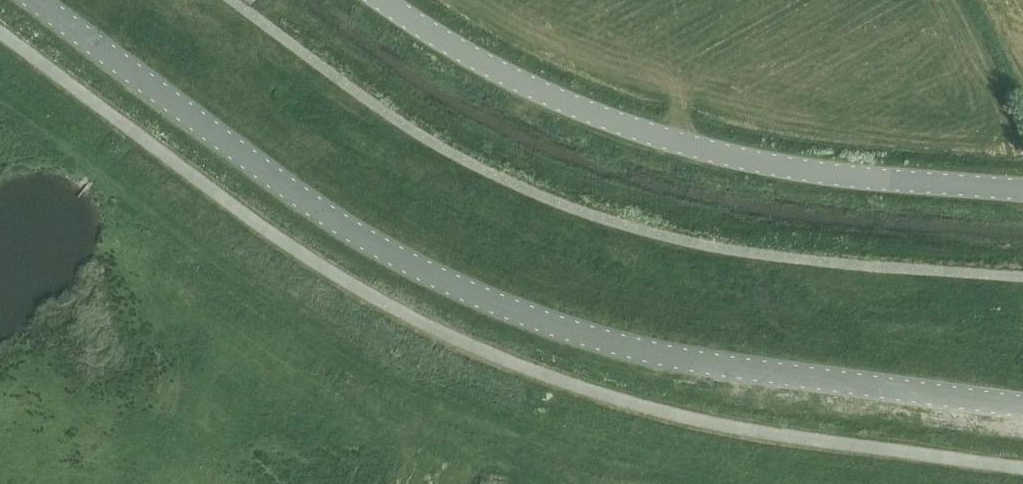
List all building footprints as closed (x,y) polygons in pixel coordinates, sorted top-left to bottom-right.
[(121,269),(128,277),(140,267),(132,259),(121,269)]
